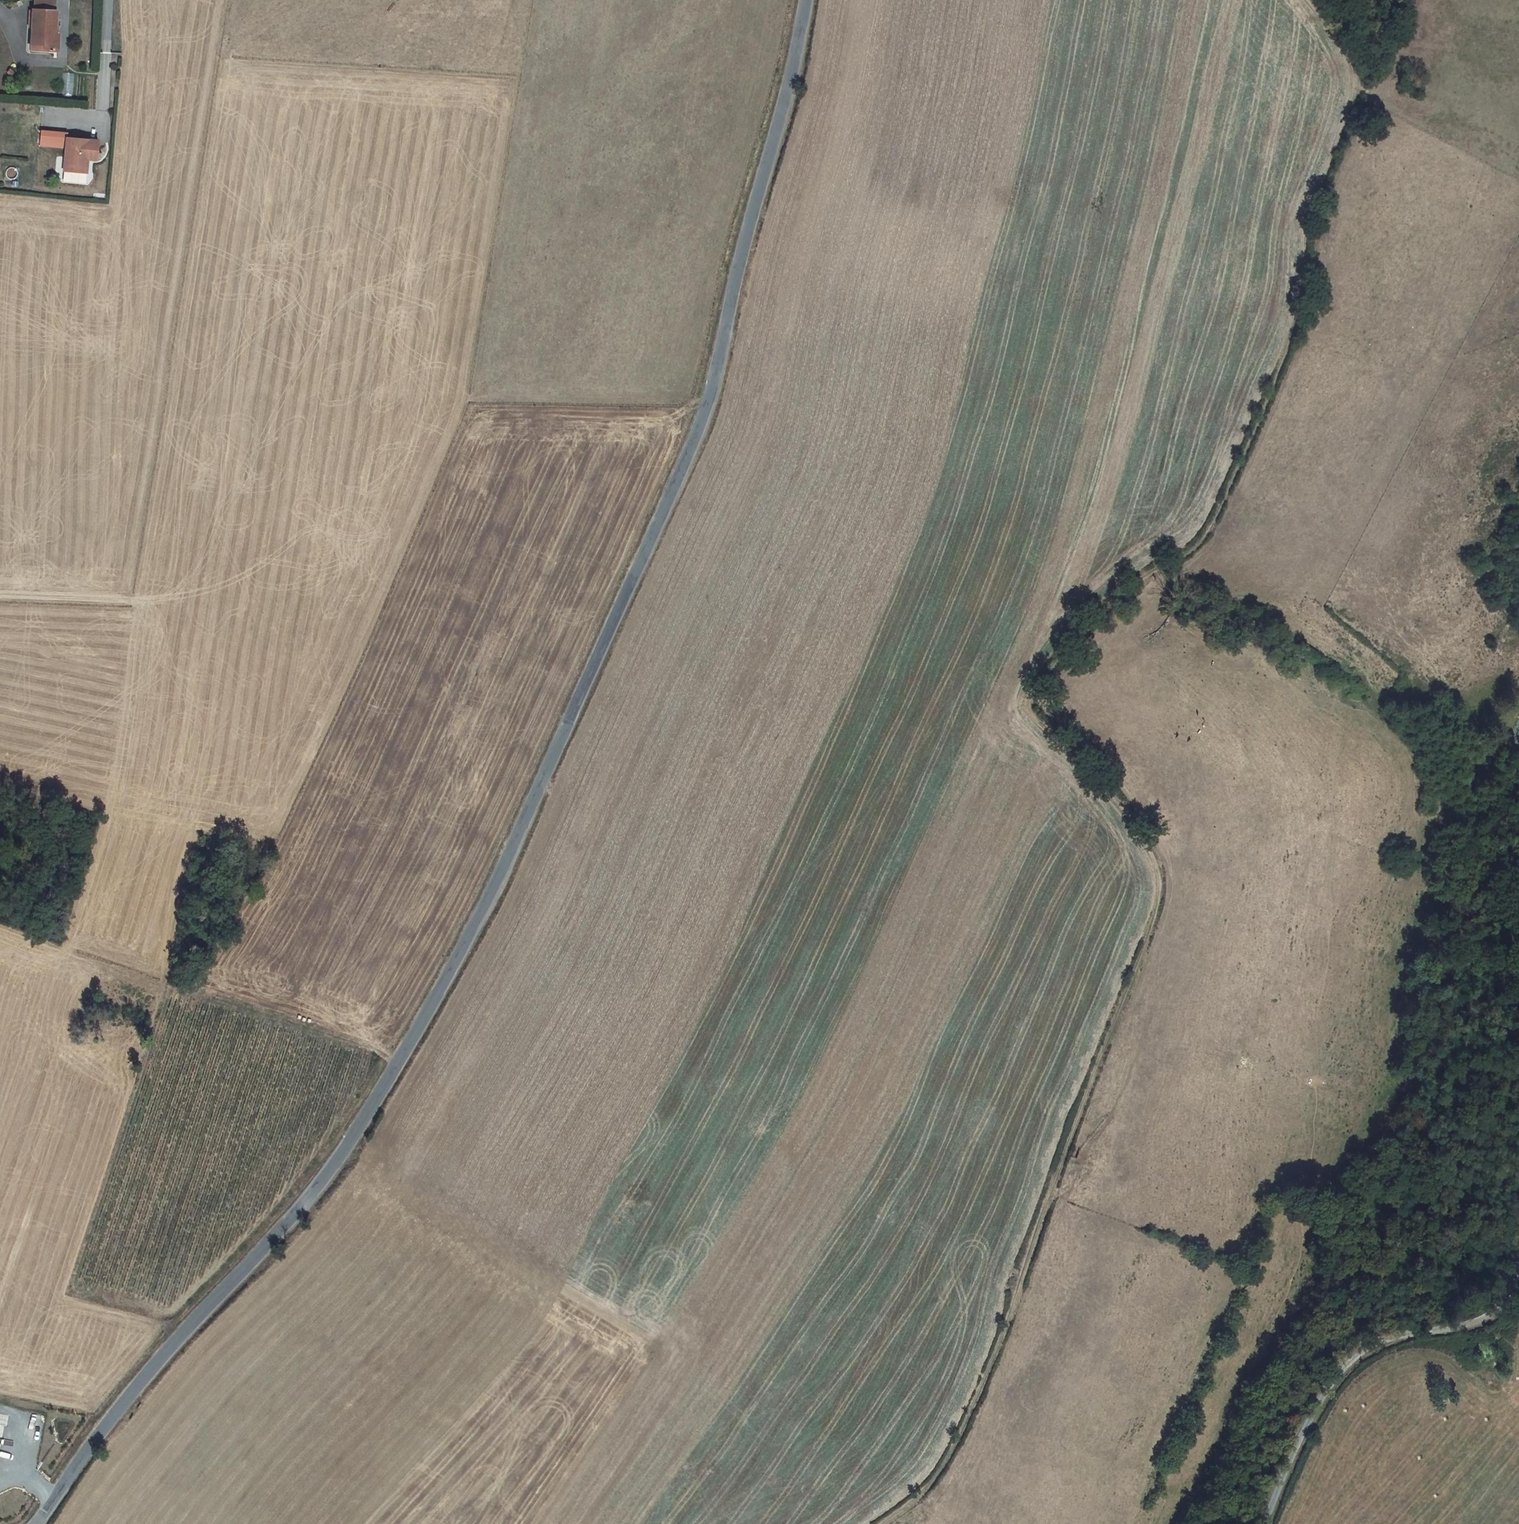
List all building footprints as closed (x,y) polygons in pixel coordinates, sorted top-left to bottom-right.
[(58,34),(55,33),(56,11),(33,9),(32,29),(35,29),(34,39),(38,39),(37,50),(31,50),(31,53),(47,54),(47,51),(57,51),(58,34)] [(67,132),(41,130),(39,146),(66,148),(67,138),(67,132)] [(98,141),(67,138),(66,148),(65,159),(71,159),(70,172),(86,174),(87,159),(97,160),(98,141)]
